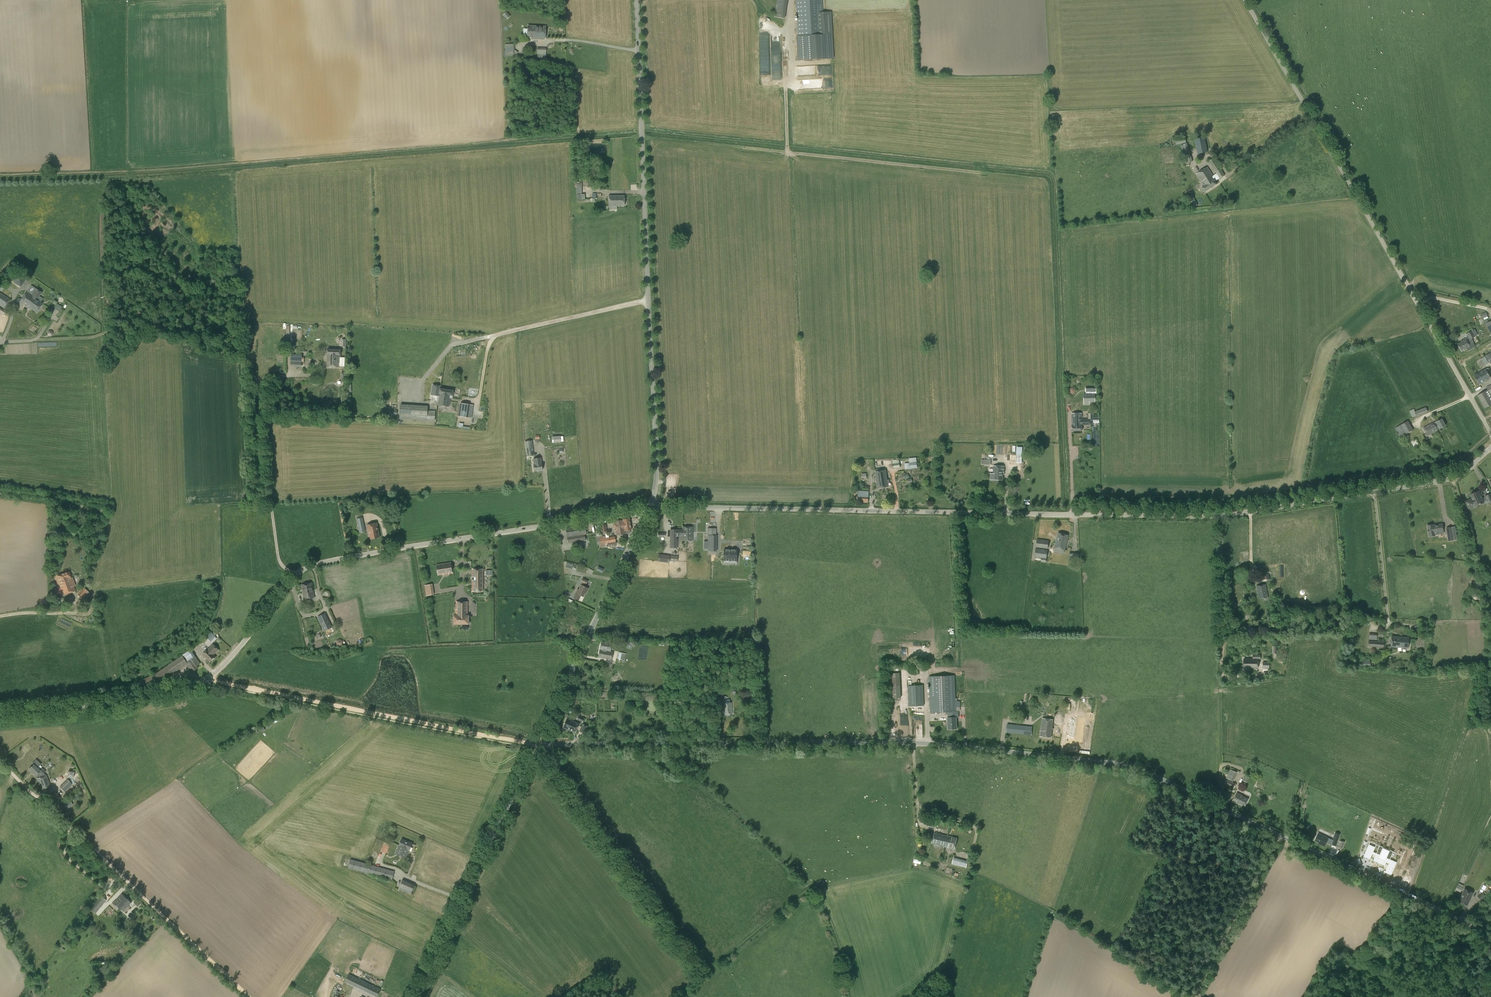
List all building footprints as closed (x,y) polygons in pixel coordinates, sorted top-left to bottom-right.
[(787,0),(777,0),(774,17),(784,19),(787,0)] [(795,0),(797,36),(796,36),(797,61),(834,59),(831,12),(823,12),(822,0),(800,0),(795,0)] [(545,27),(528,26),(527,37),(545,39),(545,27)] [(505,55),(515,55),(515,54),(518,52),(515,50),(514,44),(505,44),(505,55)] [(546,63),(546,48),(537,48),(537,54),(540,54),(539,60),(538,60),(538,63),(546,63)] [(1172,146),(1186,143),(1185,137),(1170,140),(1172,146)] [(1198,154),(1207,152),(1204,137),(1194,139),(1198,154)] [(1184,164),(1192,162),(1187,143),(1180,145),(1185,161),(1183,161),(1184,164)] [(1207,167),(1196,174),(1201,182),(1200,183),(1202,187),(1201,188),(1204,192),(1216,184),(1215,182),(1224,176),(1214,159),(1209,162),(1217,174),(1213,176),(1207,167)] [(609,210),(617,210),(617,206),(624,206),(624,196),(609,196),(609,210)] [(1192,209),(1196,206),(1191,196),(1186,198),(1192,209)] [(26,286),(30,279),(18,271),(11,281),(14,282),(14,283),(20,287),(23,284),(26,286)] [(35,298),(37,300),(42,293),(31,285),(19,302),(29,309),(30,308),(32,304),(31,303),(35,298)] [(10,299),(0,293),(0,305),(4,308),(10,299)] [(43,304),(37,300),(35,298),(31,303),(32,304),(30,308),(36,313),(43,304)] [(1469,340),(1474,337),(1471,331),(1466,334),(1469,340)] [(1464,350),(1470,347),(1465,339),(1462,341),(1463,341),(1457,344),(1461,351),(1464,350)] [(340,355),(340,350),(327,349),(327,355),(328,355),(327,366),(339,367),(339,355),(340,355)] [(1478,384),(1490,378),(1488,375),(1490,374),(1487,368),(1474,376),(1478,384)] [(433,385),(431,395),(439,396),(440,389),(441,386),(433,385)] [(1486,387),(1487,390),(1477,396),(1485,409),(1490,405),(1490,394),(1490,393),(1490,385),(1486,387)] [(439,396),(437,405),(449,407),(451,398),(452,398),(453,396),(453,391),(440,389),(439,396)] [(1095,403),(1095,393),(1086,393),(1084,393),(1084,403),(1095,403)] [(470,405),(460,403),(458,416),(468,417),(470,405)] [(435,420),(435,411),(427,410),(427,406),(400,405),(399,418),(435,420)] [(1428,412),(1426,407),(1415,412),(1417,416),(1428,412)] [(1082,419),(1082,414),(1072,414),(1072,431),(1082,431),(1082,425),(1091,425),(1091,414),(1088,414),(1088,419),(1082,419)] [(1434,424),(1437,429),(1440,428),(1440,429),(1445,426),(1442,419),(1436,422),(1437,422),(1434,424)] [(1437,429),(1434,424),(1433,422),(1423,428),(1427,436),(1438,431),(1437,429)] [(1400,425),(1395,428),(1400,437),(1406,434),(1400,425)] [(1016,464),(1017,455),(1009,455),(1009,464),(1016,464)] [(910,469),(917,468),(916,457),(909,458),(909,463),(904,463),(905,469),(910,468),(910,469)] [(535,471),(542,470),(541,458),(533,459),(534,462),(535,471)] [(900,467),(899,459),(892,460),(893,464),(892,465),(892,467),(893,467),(894,468),(900,467)] [(1004,474),(1004,466),(993,466),(993,474),(994,474),(994,480),(1002,480),(1003,474),(1004,474)] [(881,471),(881,469),(876,469),(877,472),(875,472),(876,477),(874,478),(874,481),(877,481),(878,488),(888,487),(888,483),(890,483),(889,479),(887,480),(886,470),(881,471)] [(868,502),(869,491),(862,491),(862,489),(858,489),(858,495),(857,495),(856,502),(868,502)] [(1488,504),(1490,502),(1490,495),(1490,494),(1485,496),(1485,497),(1482,498),(1481,496),(1482,495),(1481,492),(1479,492),(1478,491),(1470,494),(1472,498),(1465,501),(1468,508),(1475,505),(1475,506),(1483,502),(1487,500),(1488,504)] [(625,533),(624,531),(631,529),(629,519),(626,519),(625,516),(620,517),(620,520),(614,521),(616,535),(625,533)] [(367,525),(370,539),(379,537),(377,523),(367,525)] [(1438,532),(1443,531),(1442,524),(1439,524),(1439,525),(1437,525),(1433,525),(1433,524),(1427,525),(1428,530),(1427,530),(1428,532),(1429,537),(1435,536),(1435,535),(1438,534),(1438,532)] [(585,541),(584,534),(586,534),(584,525),(566,528),(568,543),(585,541)] [(682,527),(682,530),(682,536),(682,540),(693,541),(693,527),(682,527)] [(675,536),(682,536),(682,530),(671,530),(670,548),(675,548),(675,536)] [(1055,547),(1065,550),(1068,535),(1058,533),(1055,547)] [(608,546),(616,544),(615,536),(606,538),(605,536),(596,537),(597,545),(600,545),(600,547),(607,546),(607,544),(608,546)] [(1037,540),(1036,548),(1048,549),(1049,541),(1037,540)] [(1041,562),(1046,562),(1048,550),(1036,548),(1035,557),(1041,558),(1041,562)] [(677,561),(678,556),(658,553),(657,561),(669,562),(670,560),(677,561)] [(448,572),(448,573),(452,573),(450,563),(436,565),(438,575),(443,574),(443,573),(448,572)] [(473,585),(473,591),(483,591),(483,569),(473,569),(473,577),(477,577),(477,580),(473,580),(473,584),(473,585)] [(55,577),(62,596),(75,591),(70,577),(71,577),(69,572),(55,577)] [(588,592),(589,589),(585,587),(587,584),(589,581),(583,579),(582,582),(583,582),(582,585),(579,590),(578,589),(574,598),(579,600),(581,596),(584,597),(587,591),(588,592)] [(1479,589),(1477,581),(1471,582),(1473,590),(1479,589)] [(424,585),(426,595),(434,594),(432,583),(424,585)] [(304,598),(314,597),(312,584),(302,586),(304,598)] [(1257,586),(1259,599),(1268,597),(1266,584),(1257,586)] [(88,590),(84,587),(78,595),(84,600),(88,595),(86,593),(88,590)] [(460,609),(460,616),(453,616),(453,624),(461,624),(463,624),(468,624),(468,616),(467,616),(467,602),(456,602),(456,609),(460,609)] [(1245,611),(1246,620),(1252,620),(1251,617),(1257,617),(1257,612),(1250,612),(1250,611),(1245,611)] [(318,617),(325,631),(332,627),(325,613),(318,617)] [(216,634),(214,631),(212,633),(211,632),(207,637),(211,641),(215,636),(214,636),(216,634)] [(1398,647),(1399,647),(1400,637),(1392,636),(1391,646),(1398,647)] [(1401,651),(1401,647),(1407,648),(1408,638),(1400,637),(1399,647),(1398,647),(1398,651),(1401,651)] [(600,649),(599,657),(612,660),(613,652),(611,651),(613,643),(602,641),(601,649),(600,649)] [(213,644),(208,649),(213,654),(214,653),(215,653),(218,650),(213,644)] [(140,691),(163,679),(186,663),(191,671),(197,667),(196,665),(200,663),(190,649),(182,655),(158,671),(135,683),(140,691)] [(213,654),(208,649),(202,654),(206,657),(207,658),(207,659),(210,662),(215,656),(213,654)] [(1258,659),(1259,659),(1259,655),(1253,655),(1253,659),(1244,659),(1244,668),(1258,668),(1258,659)] [(888,698),(901,698),(900,673),(887,673),(888,698)] [(960,711),(960,707),(960,701),(959,698),(956,698),(955,676),(929,677),(931,712),(948,712),(948,718),(948,729),(957,729),(956,717),(959,717),(958,711),(960,711)] [(627,682),(614,679),(613,686),(625,688),(627,682)] [(924,706),(923,685),(909,686),(909,706),(924,706)] [(723,703),(724,714),(732,714),(731,702),(723,703)] [(563,727),(575,733),(579,724),(567,718),(563,727)] [(1070,718),(1070,730),(1078,731),(1079,718),(1070,718)] [(1041,736),(1051,737),(1053,720),(1043,719),(1041,736)] [(1006,732),(1031,735),(1033,725),(1028,724),(1028,726),(1007,724),(1006,732)] [(36,775),(39,778),(45,776),(46,775),(38,768),(41,765),(36,760),(32,764),(33,765),(29,769),(36,775)] [(1230,769),(1226,778),(1233,781),(1237,772),(1230,769)] [(45,776),(39,778),(37,778),(41,790),(50,787),(47,775),(45,776)] [(1234,788),(1236,783),(1226,779),(1224,784),(1234,788)] [(60,787),(64,791),(72,784),(67,780),(60,787)] [(47,799),(53,805),(59,800),(53,793),(47,799)] [(1239,803),(1244,806),(1248,799),(1242,796),(1237,793),(1233,801),(1238,804),(1239,803)] [(65,805),(68,809),(73,805),(69,801),(65,805)] [(935,832),(932,844),(945,847),(954,849),(957,837),(948,835),(935,832)] [(1378,833),(1374,845),(1378,847),(1383,835),(1378,833)] [(1320,844),(1324,846),(1328,838),(1318,834),(1315,840),(1321,843),(1320,844)] [(412,843),(401,839),(399,845),(404,847),(403,851),(408,853),(412,843)] [(380,851),(386,854),(390,845),(384,842),(380,851)] [(395,854),(406,858),(408,853),(403,851),(404,847),(399,845),(395,854)] [(1386,863),(1389,864),(1385,873),(1391,876),(1397,863),(1386,859),(1389,852),(1383,850),(1381,856),(1373,853),(1375,848),(1369,846),(1364,858),(1370,860),(1372,855),(1376,857),(1374,862),(1385,867),(1386,863)] [(966,868),(968,861),(956,858),(955,865),(966,868)] [(394,871),(350,859),(348,868),(392,880),(394,871)] [(410,893),(414,885),(403,880),(399,888),(410,893)] [(1458,883),(1455,890),(1460,892),(1463,885),(1458,883)] [(1473,893),(1464,888),(1458,901),(1467,905),(1473,893)] [(121,909),(123,911),(131,902),(122,894),(113,903),(121,910),(121,909)] [(98,898),(90,909),(95,913),(104,902),(98,898)] [(345,982),(356,988),(375,996),(377,996),(380,989),(349,974),(345,982)]
